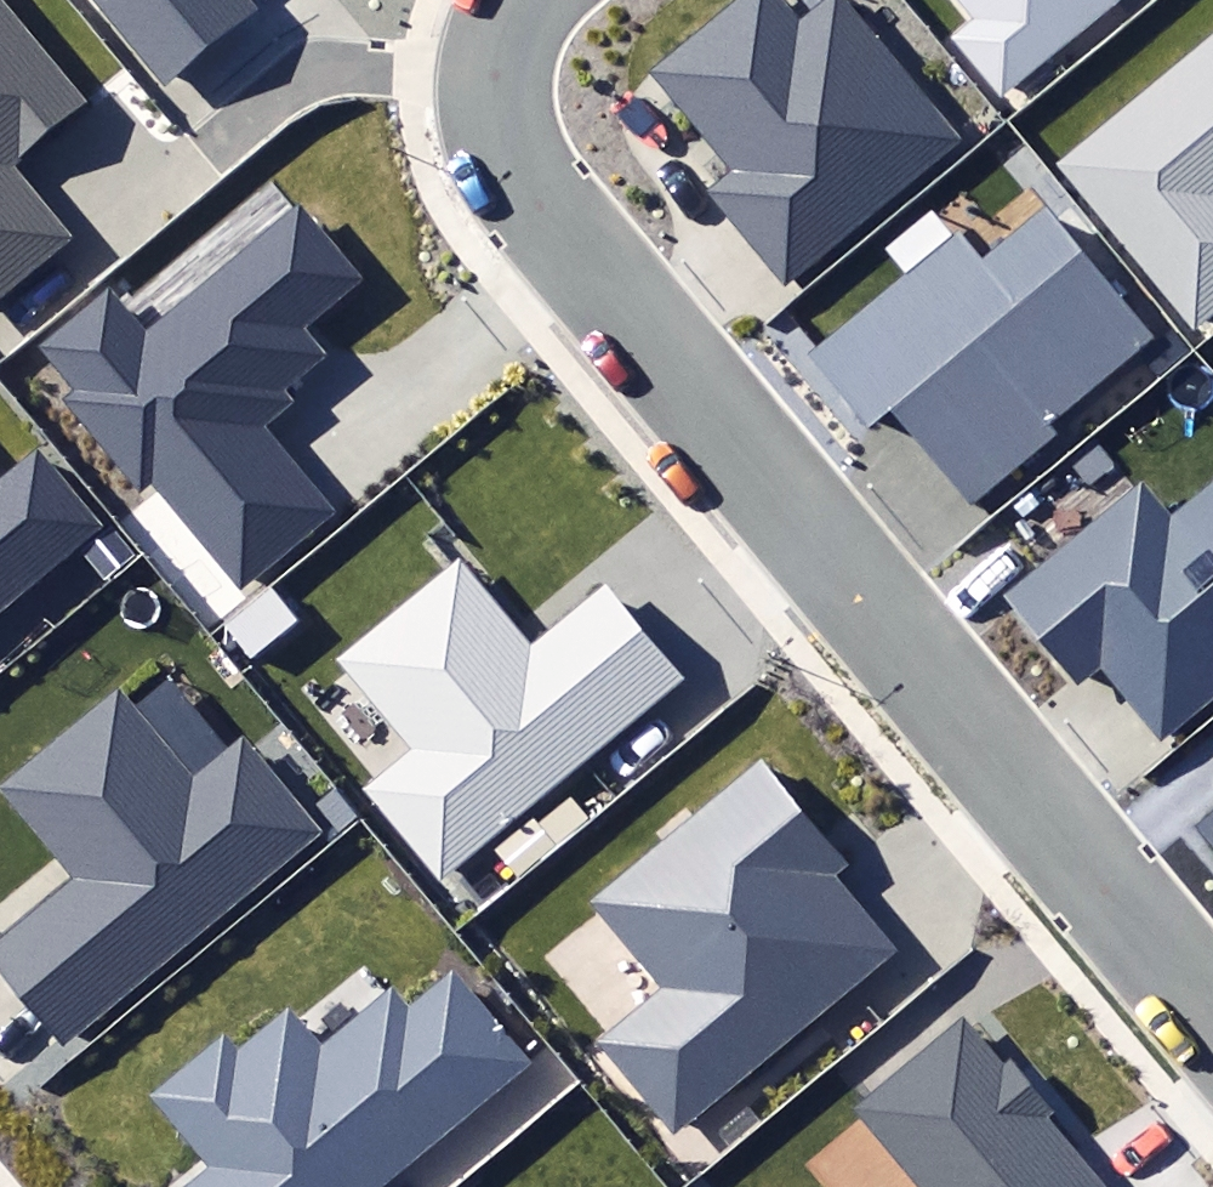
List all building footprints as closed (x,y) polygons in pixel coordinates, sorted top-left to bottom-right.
[(68,236),(11,166),(91,100),(9,0),(0,0),(0,291),(68,236)] [(158,83),(253,9),(246,0),(93,0),(158,83)] [(785,283),(959,138),(844,0),(831,0),(803,23),(784,0),(736,0),(653,69),(737,170),(709,192),(785,283)] [(1001,102),(1129,0),(956,0),(970,18),(948,35),(1001,102)] [(1193,328),(1212,312),(1212,40),(1060,163),(1193,328)] [(892,413),(970,506),(1057,434),(1048,424),(1155,335),(1046,204),(982,257),(958,228),(804,355),(869,432),(892,413)] [(149,483),(241,595),(342,513),(268,422),(295,401),(281,384),(318,353),(297,328),(354,281),(298,211),(147,334),(113,292),(45,347),(75,384),(57,400),(134,495),(149,483)] [(105,525),(37,444),(2,473),(0,470),(0,613),(105,525)] [(1078,687),(1104,666),(1159,735),(1212,692),(1212,484),(1174,516),(1145,480),(1003,593),(1078,687)] [(366,787),(441,878),(684,679),(605,584),(532,643),(462,558),(337,660),(411,750),(366,787)] [(60,1041),(319,834),(243,740),(195,778),(119,684),(0,779),(0,794),(71,882),(0,939),(0,967),(60,1041)] [(598,1040),(677,1134),(898,952),(835,876),(851,863),(764,758),(594,898),(665,985),(598,1040)] [(1194,823),(1212,846),(1212,807),(1194,823)] [(530,1062),(453,972),(410,1009),(390,986),(319,1046),(290,1011),(240,1054),(224,1035),(152,1095),(213,1166),(188,1186),(382,1186),(530,1062)] [(1042,1117),(1052,1109),(1011,1060),(1004,1066),(961,1014),(850,1105),(918,1186),(1101,1186),(1042,1117)]
